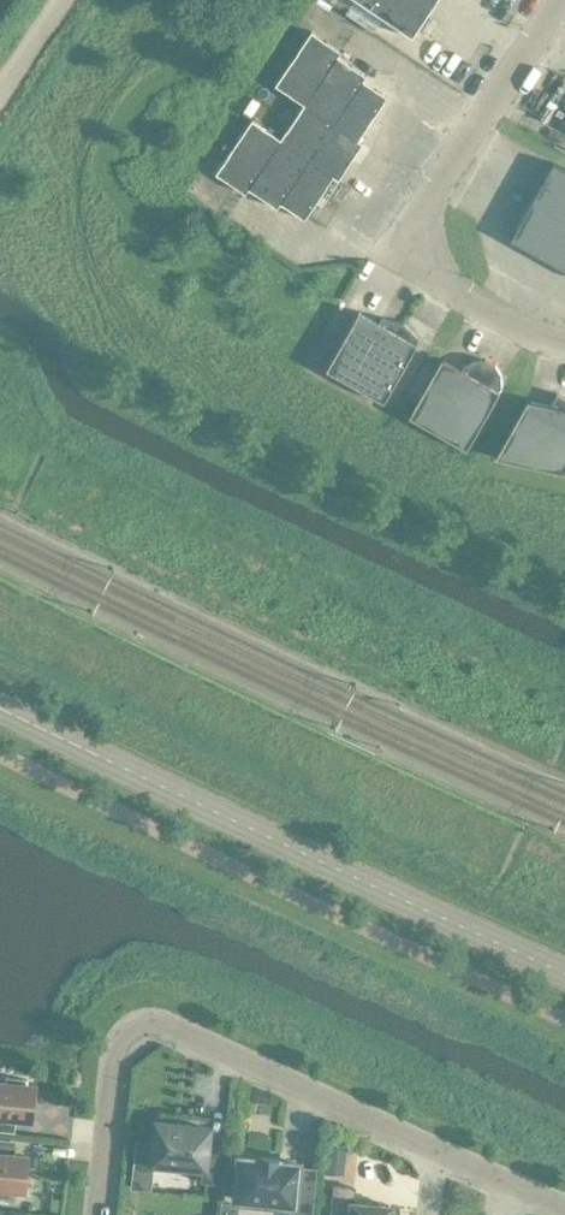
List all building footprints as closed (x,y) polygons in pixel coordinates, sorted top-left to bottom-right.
[(411,36),(436,0),(357,0),(411,36)] [(337,55),(340,51),(310,31),(274,84),(303,104),(279,138),(251,119),(214,173),(244,192),(247,188),(276,207),(279,202),(303,219),(332,176),(337,179),(344,169),(344,168),(362,142),(357,139),(383,100),(386,96),(364,81),(362,79),(365,75),(336,56),(336,55),(337,55)] [(509,239),(564,271),(564,169),(552,162),(509,239)] [(325,369),(383,402),(416,344),(415,343),(418,338),(402,322),(380,317),(377,322),(358,311),(325,369)] [(408,416),(466,449),(498,391),(497,391),(500,386),(500,374),(494,364),(484,359),(473,359),(463,364),(460,369),(441,358),(408,416)] [(556,393),(549,404),(527,399),(494,457),(564,473),(564,398),(556,393)] [(30,1118),(33,1086),(26,1085),(27,1079),(5,1077),(4,1083),(0,1083),(0,1115),(30,1118)] [(152,1162),(201,1167),(200,1181),(216,1183),(219,1153),(204,1151),(207,1127),(156,1122),(152,1162)] [(15,1194),(15,1188),(23,1189),(26,1157),(0,1154),(0,1192),(15,1194)] [(278,1159),(259,1157),(258,1159),(238,1157),(234,1199),(292,1205),(291,1213),(308,1214),(309,1214),(314,1170),(297,1168),(298,1163),(277,1161),(278,1159)] [(326,1160),(324,1174),(342,1175),(344,1161),(326,1160)] [(391,1206),(352,1202),(354,1187),(334,1185),(331,1214),(390,1214),(391,1206)]
